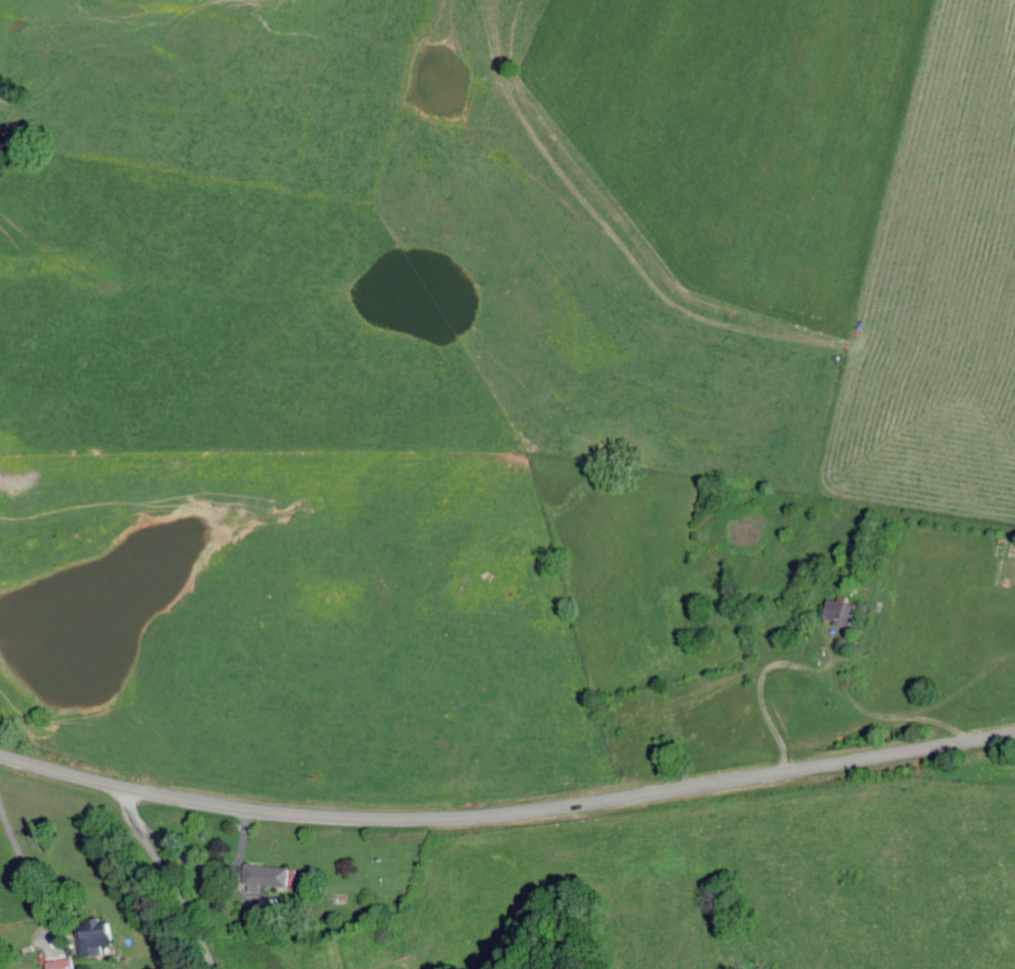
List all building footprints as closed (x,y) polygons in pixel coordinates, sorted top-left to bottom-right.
[(853,602),(827,597),(823,618),(850,623),(853,602)] [(290,889),(290,866),(246,864),(245,887),(290,889)] [(85,918),(86,930),(78,930),(79,955),(100,955),(100,945),(111,944),(110,922),(100,922),(99,918),(85,918)] [(72,956),(44,961),(46,968),(74,968),(72,956)]
